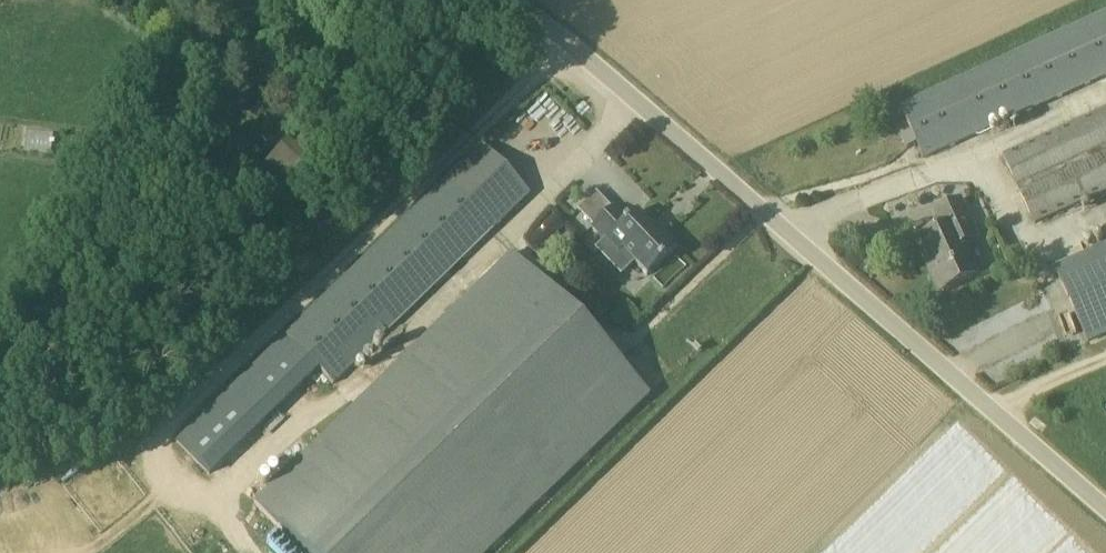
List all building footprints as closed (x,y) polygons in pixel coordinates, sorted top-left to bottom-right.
[(803,151),(811,173),(827,165),(840,195),(1105,75),(1105,10),(803,151)] [(1004,155),(1035,223),(1105,191),(1105,109),(1004,155)] [(314,165),(288,139),(265,162),(291,188),(314,165)] [(530,194),(482,145),(285,337),(270,353),(301,385),(317,370),(333,386),(530,194)] [(959,235),(975,229),(961,199),(936,210),(944,227),(922,237),(933,262),(928,264),(942,294),(978,278),(959,235)] [(676,249),(662,235),(635,214),(627,223),(613,210),(593,229),(607,243),(613,239),(647,275),(676,249)] [(554,217),(528,242),(539,253),(565,228),(554,217)] [(1056,268),(1089,342),(1105,334),(1105,245),(1056,268)] [(512,254),(255,504),(302,552),(486,552),(649,395),(512,254)] [(675,255),(658,276),(667,284),(685,264),(675,255)] [(210,475),(257,429),(226,396),(178,441),(210,475)]
